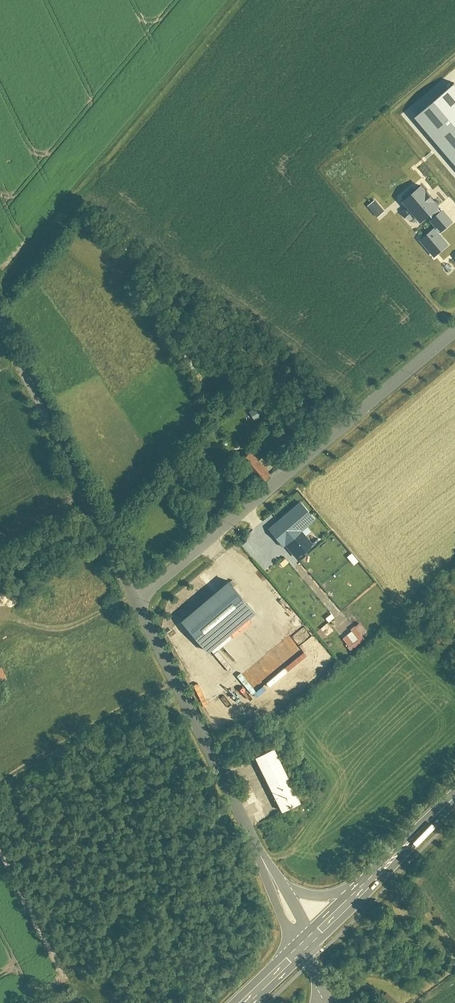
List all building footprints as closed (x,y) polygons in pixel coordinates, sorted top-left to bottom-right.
[(429,223),(447,205),(428,184),(409,202),(429,223)] [(378,200),(372,206),(381,216),(387,210),(378,200)] [(443,233),(454,224),(454,219),(447,209),(433,220),(439,227),(424,240),(438,257),(453,245),(443,233)] [(257,419),(267,413),(262,404),(252,410),(257,419)] [(301,501),(267,530),(296,563),(316,546),(305,533),(319,521),(301,501)] [(223,581),(177,620),(205,653),(252,614),(223,581)] [(367,639),(364,634),(370,630),(363,622),(344,636),(353,649),(367,639)] [(276,747),(256,757),(285,812),(305,802),(276,747)]
